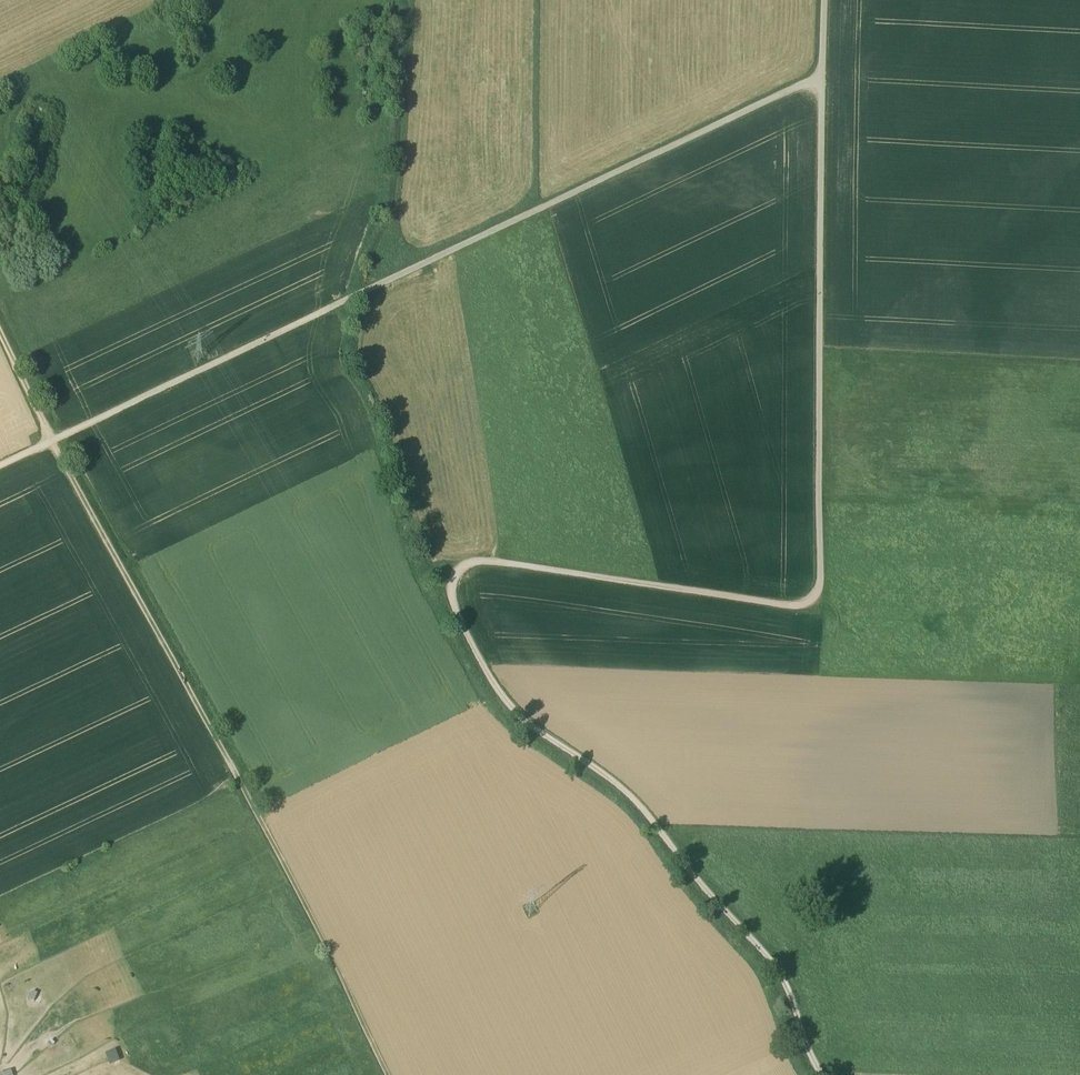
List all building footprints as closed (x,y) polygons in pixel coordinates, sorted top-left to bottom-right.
[(117,1049),(107,1052),(110,1064),(120,1061),(117,1049)]
